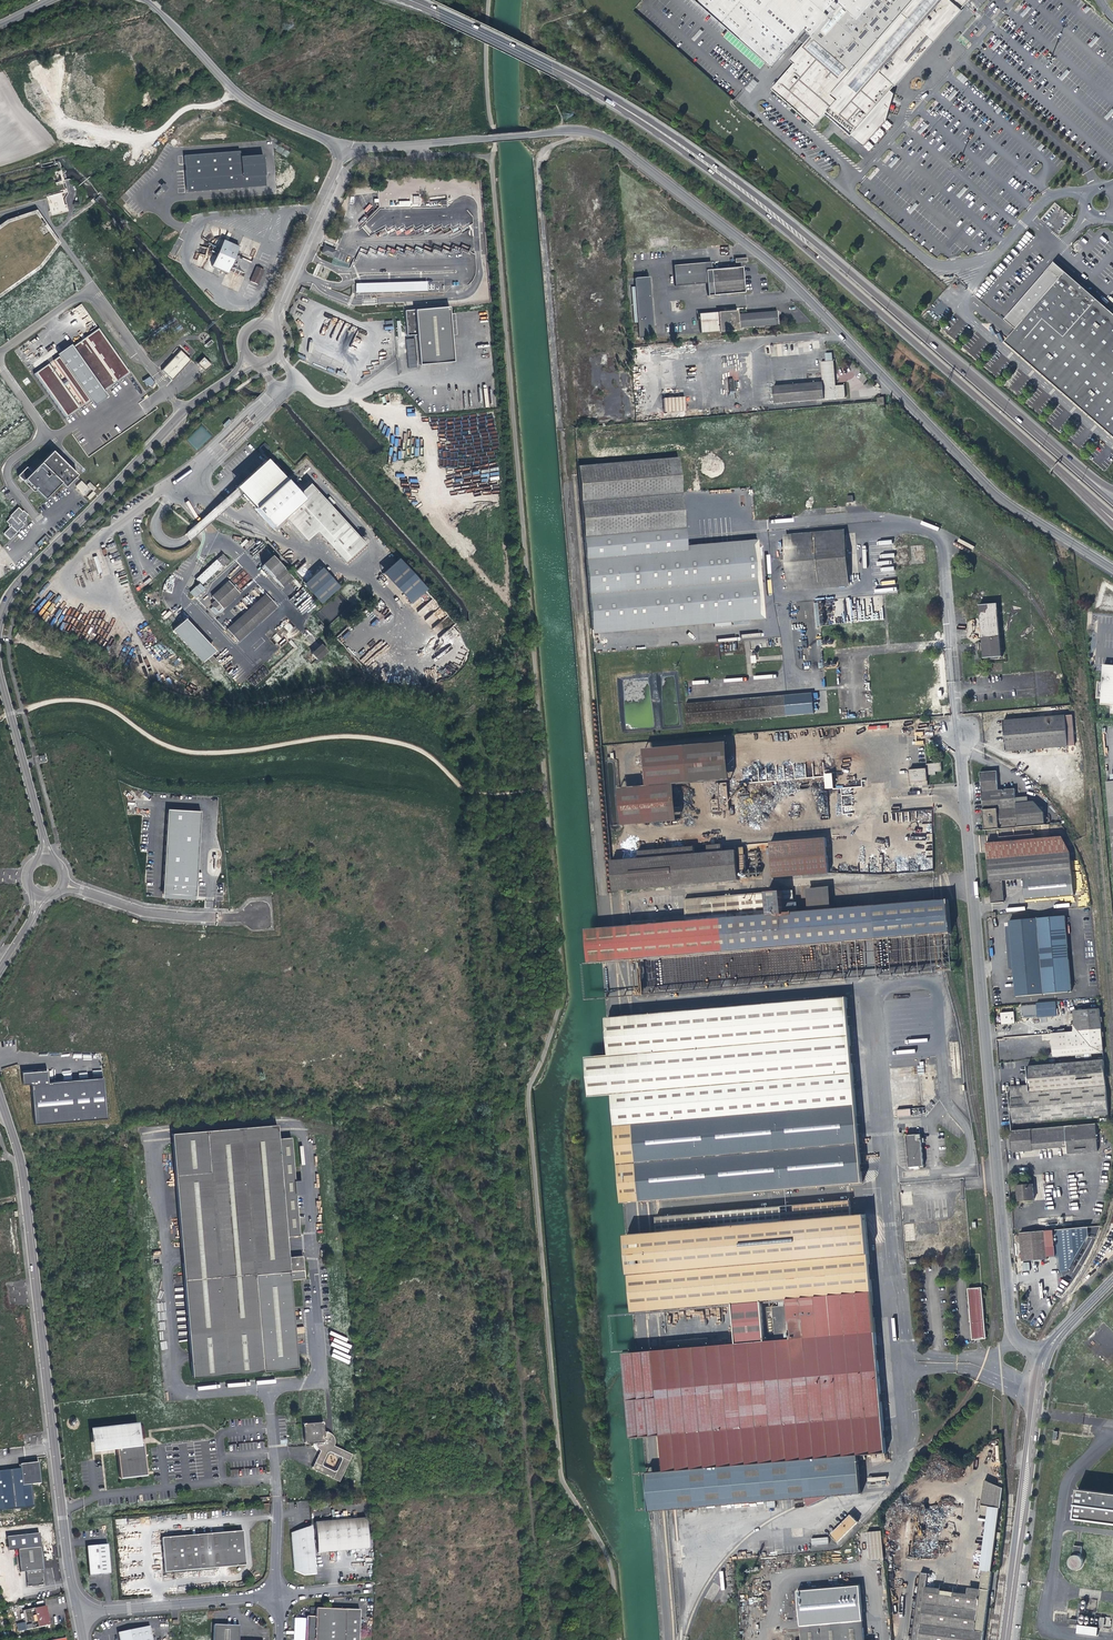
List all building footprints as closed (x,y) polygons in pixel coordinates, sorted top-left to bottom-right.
[(773,65),(806,28),(813,34),(791,58),(795,62),(772,88),(815,126),(828,110),(837,99),(831,93),(837,86),(846,85),(857,72),(858,62),(913,0),(701,0),(773,65)] [(858,62),(857,72),(846,85),(837,86),(831,93),(837,99),(828,110),(863,145),(887,122),(896,87),(938,33),(967,0),(913,0),(858,62)] [(750,93),(758,83),(752,78),(744,89),(750,93)] [(265,185),(263,153),(239,155),(239,150),(183,154),(185,191),(265,185)] [(165,184),(155,192),(158,196),(168,188),(165,184)] [(68,211),(66,204),(65,205),(61,193),(46,197),(51,216),(68,211)] [(412,196),(413,206),(421,206),(420,196),(412,196)] [(229,269),(241,242),(225,236),(214,263),(229,269)] [(337,246),(330,243),(331,242),(326,240),(324,247),(328,249),(328,248),(335,250),(337,246)] [(433,253),(450,252),(450,248),(444,245),(442,249),(435,245),(432,252),(426,249),(433,249),(425,246),(422,253),(422,248),(416,246),(413,253),(407,250),(414,250),(406,246),(406,249),(404,254),(391,248),(390,252),(393,253),(399,253),(405,256),(406,252),(414,255),(415,252),(418,253),(426,253),(433,255),(433,253)] [(743,275),(742,266),(711,269),(710,261),(672,266),(674,287),(706,283),(711,282),(713,295),(744,292),(743,275)] [(260,280),(266,266),(259,262),(253,277),(260,280)] [(1108,311),(1053,263),(1004,319),(1014,328),(1003,342),(1047,380),(1108,311)] [(654,335),(652,317),(648,278),(635,279),(638,319),(640,336),(654,335)] [(441,281),(356,283),(356,294),(441,292),(441,281)] [(418,366),(453,363),(448,308),(404,312),(406,336),(413,336),(413,339),(416,339),(418,366)] [(778,324),(777,312),(738,315),(738,310),(699,313),(701,333),(720,332),(739,330),(739,328),(778,324)] [(1108,311),(1047,380),(1112,437),(1112,315),(1108,311)] [(105,389),(129,372),(98,327),(72,345),(69,343),(56,352),(59,356),(52,358),(84,404),(89,401),(92,406),(109,395),(105,389)] [(191,359),(186,354),(182,350),(181,350),(161,369),(171,379),(191,359)] [(773,384),(774,405),(847,398),(845,386),(836,387),(836,383),(834,361),(833,354),(825,353),(826,362),(822,363),(823,381),(773,384)] [(202,355),(196,362),(203,370),(210,363),(202,355)] [(48,363),(35,372),(66,416),(79,407),(48,363)] [(147,387),(155,384),(151,376),(144,380),(147,387)] [(664,412),(685,411),(684,397),(663,399),(664,412)] [(66,487),(79,475),(55,449),(33,471),(28,465),(18,474),(24,481),(27,479),(45,499),(62,483),(66,487)] [(678,457),(638,461),(652,628),(764,618),(758,542),(686,548),(678,457)] [(240,493),(272,527),(284,516),(306,541),(316,532),(343,562),(362,544),(303,479),(292,489),(267,461),(236,489),(240,493)] [(592,633),(652,628),(638,461),(578,466),(592,633)] [(76,486),(83,493),(89,488),(81,481),(76,486)] [(93,491),(96,488),(90,482),(87,485),(93,491)] [(154,489),(156,486),(151,482),(145,487),(151,494),(154,490),(154,489)] [(93,491),(87,497),(90,500),(96,494),(93,491)] [(22,521),(29,514),(25,509),(23,511),(19,507),(11,515),(12,516),(7,521),(11,525),(5,532),(11,538),(25,524),(22,521)] [(790,591),(851,586),(845,530),(784,535),(790,591)] [(203,585),(229,560),(223,553),(196,579),(203,585)] [(290,575),(271,554),(260,564),(279,585),(290,575)] [(398,557),(382,571),(410,603),(427,588),(398,557)] [(322,566),(302,583),(320,603),(340,586),(322,566)] [(217,601),(221,606),(238,591),(227,578),(210,593),(213,596),(217,601)] [(195,598),(206,589),(200,583),(190,592),(195,598)] [(236,617),(248,629),(275,603),(264,591),(236,617)] [(1000,656),(996,603),(978,604),(981,658),(1000,656)] [(172,628),(200,659),(208,652),(180,621),(172,628)] [(321,643),(316,647),(321,653),(326,649),(321,643)] [(321,653),(316,647),(311,651),(316,657),(321,653)] [(1105,667),(1102,704),(1112,705),(1112,667),(1105,667)] [(813,693),(686,704),(688,724),(814,714),(813,693)] [(1072,716),(1066,717),(1069,746),(1075,745),(1072,716)] [(1006,751),(1069,746),(1066,717),(1003,722),(1006,751)] [(728,742),(664,748),(671,822),(679,821),(676,784),(731,780),(728,742)] [(622,826),(671,822),(664,748),(645,750),(647,786),(620,789),(622,826)] [(45,755),(39,756),(41,763),(47,761),(45,755)] [(937,775),(937,772),(939,772),(939,763),(927,764),(928,769),(911,770),(912,787),(929,785),(928,775),(937,775)] [(832,788),(832,773),(827,773),(826,771),(823,771),(824,789),(832,788)] [(981,772),(986,830),(1019,828),(1015,788),(999,790),(997,771),(981,772)] [(203,811),(169,810),(164,898),(197,900),(203,811)] [(1003,881),(1038,878),(1046,877),(1048,898),(1081,895),(1079,873),(1073,874),(1071,852),(1063,837),(987,844),(992,903),(1005,902),(1003,881)] [(771,843),(771,848),(774,878),(829,873),(826,838),(771,843)] [(736,851),(674,856),(676,886),(739,881),(736,851)] [(615,892),(676,886),(674,856),(612,861),(615,892)] [(864,871),(889,868),(888,860),(863,862),(864,871)] [(1048,898),(1046,877),(1038,878),(1040,899),(1048,898)] [(687,922),(679,923),(682,956),(845,942),(849,981),(956,972),(949,900),(785,914),(783,892),(685,901),(687,922)] [(1017,997),(1072,991),(1065,916),(1010,921),(1017,997)] [(679,923),(610,928),(613,961),(682,956),(679,923)] [(590,963),(613,961),(610,928),(587,930),(590,963)] [(620,1203),(702,1197),(741,1193),(863,1183),(848,998),(686,1012),(603,1018),(606,1055),(610,1095),(620,1203)] [(1055,1002),(1036,1003),(1037,1017),(1056,1016),(1055,1002)] [(1051,1029),(1053,1058),(1103,1053),(1100,1008),(1074,1011),(1075,1026),(1051,1029)] [(1003,1025),(1015,1023),(1014,1012),(1002,1014),(1003,1025)] [(610,1095),(606,1055),(583,1057),(587,1097),(610,1095)] [(1109,1114),(1104,1061),(1028,1067),(1030,1092),(1010,1094),(1012,1123),(1109,1114)] [(24,1086),(49,1084),(48,1071),(23,1073),(24,1086)] [(32,1095),(34,1123),(111,1117),(108,1079),(49,1084),(31,1085),(32,1095)] [(899,1121),(900,1131),(913,1130),(912,1120),(899,1121)] [(1098,1150),(1096,1123),(1011,1131),(1013,1152),(1034,1150),(1034,1149),(1067,1146),(1067,1153),(1098,1150)] [(300,1236),(290,1137),(280,1138),(280,1136),(277,1136),(275,1124),(172,1133),(191,1377),(299,1371),(287,1279),(305,1279),(302,1255),(288,1257),(286,1237),(300,1236)] [(908,1136),(910,1167),(925,1166),(922,1134),(908,1136)] [(1020,1202),(1034,1200),(1032,1184),(1018,1186),(1020,1202)] [(715,1346),(645,1352),(652,1436),(662,1435),(665,1472),(726,1467),(860,1454),(887,1450),(870,1257),(866,1215),(852,1216),(851,1201),(771,1208),(703,1214),(657,1218),(658,1233),(620,1235),(628,1313),(712,1306),(777,1300),(788,1299),(788,1305),(778,1306),(775,1307),(775,1311),(777,1334),(778,1340),(715,1346)] [(1045,1232),(1021,1234),(1023,1261),(1047,1259),(1046,1248),(1055,1248),(1053,1231),(1045,1232)] [(985,1336),(981,1286),(967,1287),(971,1338),(985,1336)] [(771,1335),(777,1334),(775,1311),(766,1312),(767,1330),(770,1330),(771,1335)] [(633,1438),(652,1436),(645,1352),(625,1354),(633,1438)] [(318,1450),(319,1450),(311,1467),(339,1481),(352,1453),(334,1444),(335,1444),(335,1443),(335,1442),(335,1441),(335,1440),(335,1439),(334,1438),(334,1437),(334,1436),(333,1436),(333,1435),(332,1435),(332,1434),(331,1433),(330,1433),(330,1432),(329,1432),(328,1432),(328,1431),(327,1431),(326,1431),(325,1431),(325,1430),(324,1430),(322,1422),(322,1420),(303,1422),(304,1440),(314,1440),(314,1441),(314,1442),(314,1443),(314,1444),(314,1445),(314,1446),(315,1446),(315,1447),(316,1448),(316,1449),(317,1449),(318,1450)] [(137,1429),(100,1433),(100,1437),(100,1438),(101,1448),(111,1448),(117,1447),(117,1452),(119,1452),(121,1474),(141,1473),(141,1465),(143,1465),(143,1461),(141,1462),(140,1452),(144,1451),(144,1444),(139,1445),(138,1434),(137,1434),(137,1429)] [(934,1444),(941,1437),(939,1434),(932,1441),(934,1444)] [(917,1462),(931,1448),(926,1444),(913,1458),(917,1462)] [(119,1452),(117,1452),(119,1477),(146,1475),(144,1451),(140,1452),(141,1462),(143,1461),(143,1465),(141,1465),(141,1473),(121,1474),(119,1452)] [(729,1504),(864,1492),(860,1454),(726,1467),(665,1472),(642,1474),(646,1512),(657,1511),(729,1504)] [(0,1472),(0,1509),(31,1506),(29,1485),(35,1484),(35,1480),(33,1463),(14,1465),(14,1471),(0,1472)] [(984,1479),(981,1503),(987,1504),(1001,1506),(1003,1487),(984,1479)] [(1074,1490),(1070,1519),(1112,1525),(1112,1495),(1074,1490)] [(991,1569),(1001,1506),(987,1504),(979,1568),(981,1568),(991,1569)] [(839,1542),(859,1522),(851,1514),(831,1534),(839,1542)] [(316,1524),(319,1553),(370,1548),(367,1519),(316,1524)] [(306,1575),(317,1574),(313,1526),(304,1530),(296,1533),(299,1569),(306,1575)] [(160,1537),(163,1571),(244,1564),(242,1544),(241,1531),(160,1537)] [(868,1560),(882,1559),(881,1531),(866,1532),(868,1560)] [(88,1575),(109,1573),(106,1544),(85,1546),(88,1575)] [(40,1546),(17,1549),(19,1572),(25,1571),(27,1586),(42,1584),(41,1569),(43,1569),(42,1565),(40,1546)] [(1067,1565),(1078,1570),(1084,1558),(1072,1553),(1067,1565)] [(919,1573),(911,1639),(982,1639),(986,1607),(991,1569),(981,1568),(978,1590),(968,1589),(967,1593),(957,1592),(957,1588),(925,1584),(927,1574),(919,1573)] [(863,1620),(865,1619),(861,1576),(838,1579),(842,1621),(808,1624),(810,1638),(803,1638),(803,1639),(865,1639),(863,1620)] [(45,1614),(44,1606),(20,1611),(24,1630),(48,1625),(47,1620),(45,1614)] [(360,1607),(317,1607),(317,1615),(308,1615),(308,1624),(308,1635),(317,1635),(317,1639),(361,1639),(360,1607)] [(1096,1627),(1076,1625),(1075,1633),(1095,1635),(1096,1627)] [(148,1626),(116,1633),(117,1639),(151,1639),(148,1626)] [(237,1626),(212,1626),(211,1639),(236,1639),(237,1626)]
